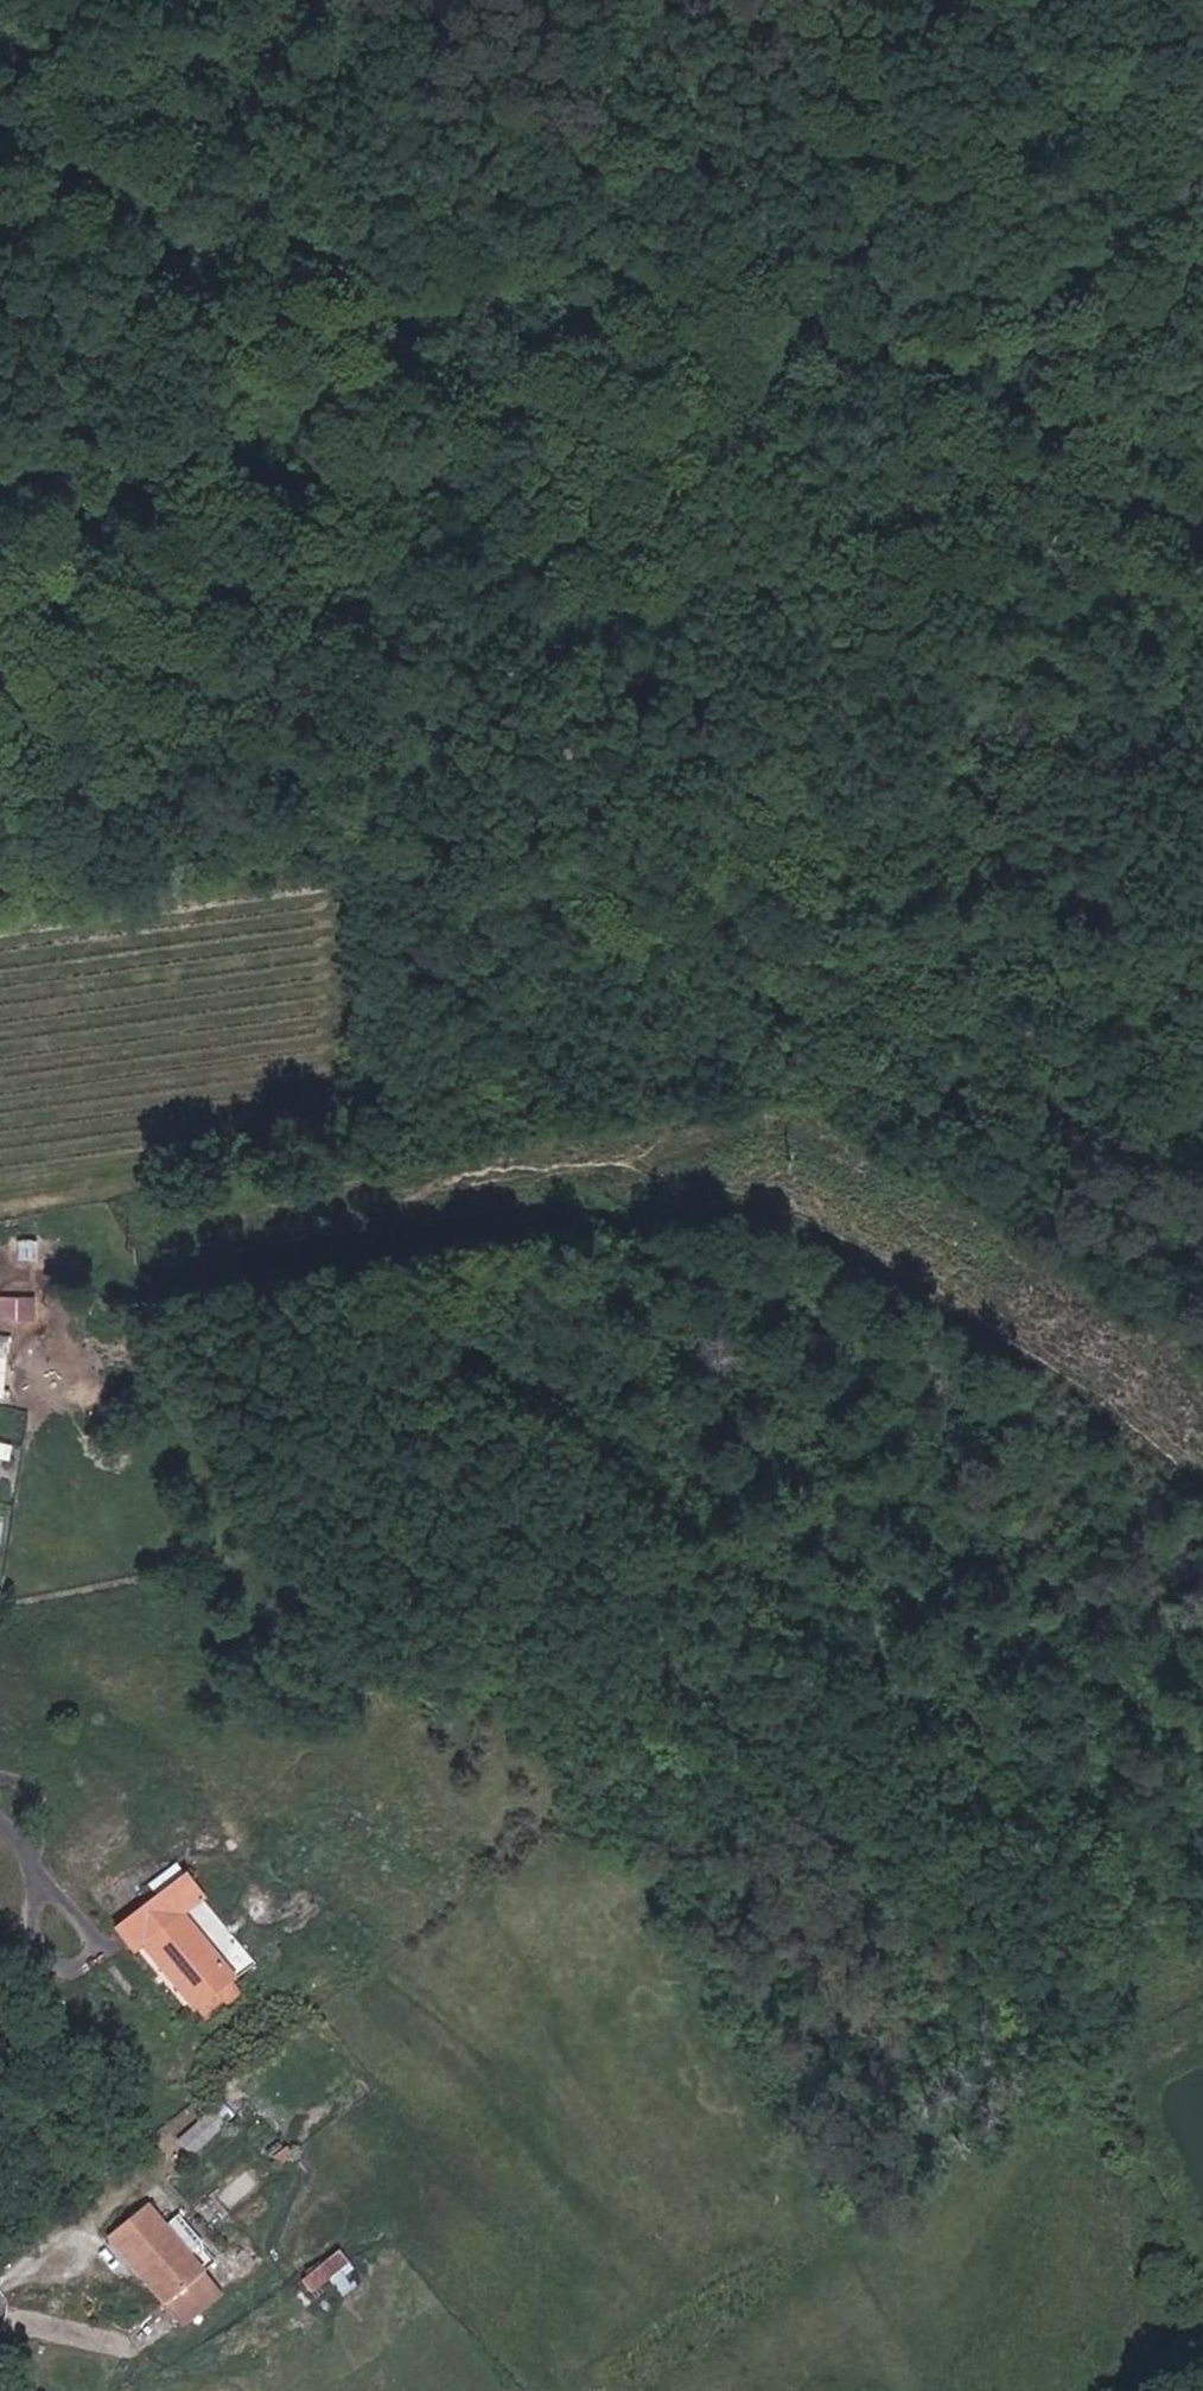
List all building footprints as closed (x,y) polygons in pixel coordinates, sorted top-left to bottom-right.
[(0,1294),(1,1317),(37,1317),(37,1293),(0,1294)] [(4,1396),(11,1346),(0,1345),(0,1395),(4,1396)] [(180,1912),(140,1938),(189,2003),(225,1979),(180,1912)] [(223,2299),(194,2261),(171,2230),(157,2212),(121,2237),(189,2325),(223,2299)] [(185,2220),(171,2230),(194,2261),(207,2251),(185,2220)] [(342,2248),(302,2274),(325,2310),(365,2284),(342,2248)]
